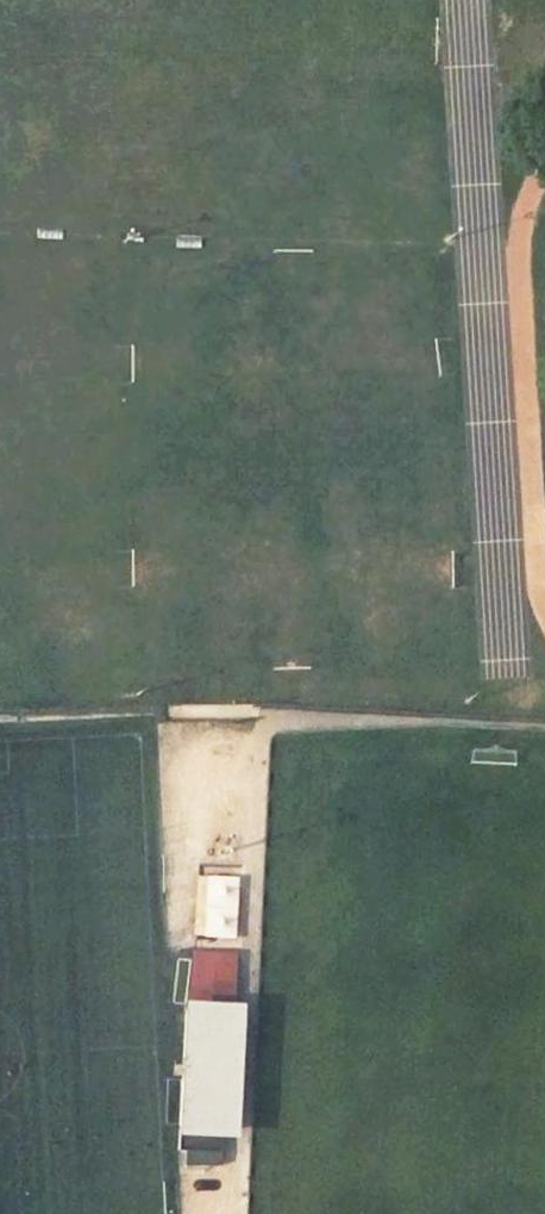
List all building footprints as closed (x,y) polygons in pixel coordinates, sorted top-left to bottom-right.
[(201,937),(234,937),(234,874),(201,874),(201,937)] [(218,954),(200,954),(199,993),(175,993),(170,1153),(212,1154),(213,1134),(218,1134),(220,1087),(225,1087),(226,1063),(221,1063),(222,1017),(217,1016),(218,954)]
